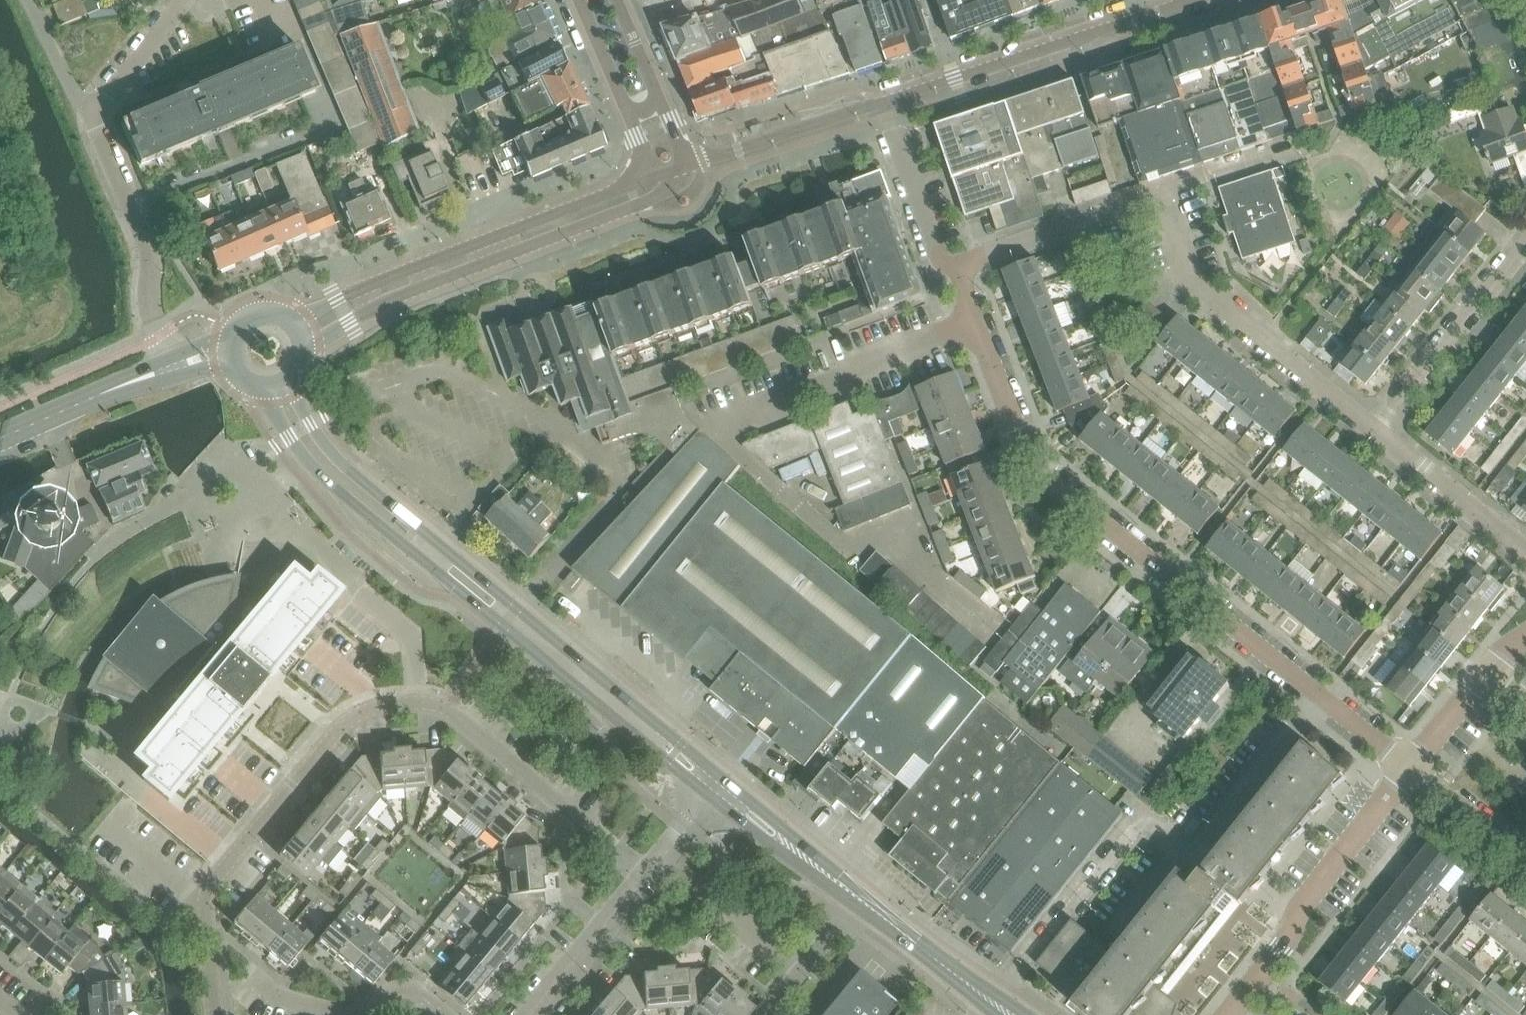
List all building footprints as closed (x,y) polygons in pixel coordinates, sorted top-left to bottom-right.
[(82,3),(81,0),(67,0),(52,6),(60,26),(87,15),(82,3)] [(82,3),(87,15),(99,10),(95,0),(89,0),(82,3)] [(124,0),(110,0),(114,9),(126,4),(124,0)] [(296,11),(319,1),(319,0),(291,0),(296,11)] [(361,3),(369,0),(336,0),(339,9),(361,3)] [(506,18),(538,3),(537,0),(478,0),(479,2),(476,7),(478,12),(483,15),(502,9),(506,18)] [(664,28),(678,64),(737,40),(806,13),(819,8),(818,5),(818,3),(817,0),(760,0),(752,3),(664,28)] [(818,3),(818,5),(819,8),(822,14),(834,10),(836,16),(833,16),(841,36),(843,35),(856,73),(883,63),(862,5),(861,1),(852,4),(848,5),(846,0),(820,0),(821,2),(818,3)] [(871,4),(869,5),(888,63),(902,58),(896,41),(892,29),(891,29),(881,0),(869,0),(871,4)] [(891,29),(892,29),(896,41),(902,58),(911,55),(934,47),(917,0),(881,0),(891,29)] [(942,2),(938,4),(951,40),(1012,17),(1006,0),(941,0),(942,2)] [(1012,17),(1041,6),(1040,4),(1038,0),(1006,0),(1012,17)] [(1306,12),(1316,44),(1330,39),(1352,104),(1338,108),(1341,118),(1377,106),(1365,70),(1353,33),(1342,0),(1317,0),(1318,2),(1314,3),(1314,9),(1306,12)] [(1353,33),(1365,70),(1461,20),(1495,95),(1525,85),(1525,72),(1516,45),(1513,36),(1515,35),(1509,20),(1507,21),(1507,20),(1500,2),(1499,0),(1377,0),(1378,3),(1364,10),(1368,17),(1370,20),(1371,20),(1373,24),(1357,32),(1353,33)] [(296,11),(301,22),(324,12),(319,1),(296,11)] [(361,3),(339,9),(330,12),(339,36),(370,26),(361,3)] [(537,4),(538,3),(506,18),(507,19),(506,19),(512,33),(506,36),(508,43),(496,48),(499,55),(491,58),(497,70),(554,40),(537,4)] [(459,4),(451,6),(453,13),(454,15),(462,12),(461,10),(459,4)] [(806,13),(737,40),(746,64),(755,61),(754,58),(764,54),(765,56),(764,56),(773,76),(779,96),(805,87),(805,89),(850,75),(830,32),(822,14),(819,8),(806,13)] [(1281,11),(1260,18),(1298,132),(1333,120),(1330,111),(1316,115),(1295,51),(1309,46),(1298,14),(1290,16),(1282,13),(1281,11)] [(301,22),(305,33),(329,23),(324,12),(301,22)] [(1302,12),(1298,14),(1309,46),(1313,45),(1316,44),(1306,12),(1302,12)] [(1368,17),(1353,25),(1357,32),(1373,24),(1371,20),(1370,20),(1368,17)] [(1260,18),(1203,37),(1241,151),(1298,132),(1260,18)] [(305,33),(319,65),(342,55),(329,23),(305,33)] [(378,23),(370,26),(339,36),(383,150),(418,132),(409,108),(378,23)] [(1203,37),(1165,50),(1203,163),(1241,151),(1203,37)] [(737,40),(678,64),(691,96),(734,79),(731,70),(746,64),(737,40)] [(487,106),(504,97),(509,95),(567,65),(557,44),(510,66),(511,68),(488,82),(478,87),(487,106)] [(138,115),(129,119),(137,139),(131,142),(138,159),(141,165),(202,140),(200,134),(213,128),(216,134),(219,133),(216,126),(229,120),(232,127),(302,98),(318,91),(300,47),(283,54),(271,59),(267,61),(196,91),(181,97),(138,115)] [(734,79),(691,96),(699,119),(737,106),(738,109),(779,96),(773,76),(764,56),(765,56),(764,54),(754,58),(755,61),(746,64),(731,70),(734,79)] [(319,65),(332,96),(356,86),(342,55),(319,65)] [(561,106),(566,116),(587,106),(567,65),(509,95),(523,124),(561,106)] [(1074,80),(1047,89),(1058,124),(1050,126),(1055,142),(1063,167),(1099,155),(1090,130),(1085,114),(1074,80)] [(332,96),(337,108),(361,98),(356,86),(332,96)] [(1047,89),(1006,103),(1007,105),(1024,156),(1037,196),(1049,192),(1044,176),(1063,169),(1063,167),(1055,142),(1050,126),(1058,124),(1047,89)] [(337,108),(342,119),(365,109),(361,98),(337,108)] [(1448,126),(1486,112),(1481,100),(1444,114),(1448,126)] [(995,107),(936,127),(953,179),(965,216),(966,216),(990,208),(998,232),(1044,217),(1041,208),(1040,203),(1037,196),(1024,156),(1007,105),(1006,103),(995,107)] [(589,109),(587,106),(566,116),(566,117),(491,152),(502,176),(512,172),(513,176),(526,171),(529,179),(605,147),(589,109)] [(365,109),(342,119),(347,131),(370,121),(365,109)] [(1525,188),(1525,133),(1521,121),(1517,122),(1512,109),(1484,119),(1489,132),(1480,135),(1487,154),(1486,155),(1487,158),(1489,158),(1491,163),(1513,155),(1525,188)] [(370,121),(347,131),(357,154),(380,144),(370,121)] [(1413,129),(1418,144),(1437,138),(1431,123),(1413,129)] [(429,150),(391,166),(399,185),(408,182),(419,209),(441,200),(439,195),(446,192),(441,179),(442,178),(438,166),(436,167),(429,150)] [(288,193),(266,203),(284,244),(305,235),(306,237),(333,226),(303,154),(276,166),(288,193)] [(1284,167),(1273,170),(1276,180),(1287,176),(1284,167)] [(234,186),(255,178),(254,174),(253,174),(251,169),(231,177),(234,186)] [(265,170),(254,174),(255,178),(262,193),(272,189),(265,170)] [(1243,260),(1296,243),(1272,171),(1219,188),(1228,216),(1224,217),(1224,216),(1222,216),(1229,236),(1230,235),(1234,233),(1243,260)] [(745,241),(753,262),(762,287),(763,290),(853,257),(870,307),(861,310),(860,306),(824,319),(829,331),(922,297),(887,200),(892,199),(882,172),(840,188),(845,204),(745,241)] [(1451,208),(1437,226),(1471,253),(1486,234),(1475,225),(1487,210),(1443,175),(1430,191),(1451,208)] [(1410,191),(1416,197),(1427,184),(1420,179),(1410,191)] [(372,228),(389,220),(376,189),(367,193),(361,180),(347,185),(353,199),(340,205),(354,238),(373,230),(372,228)] [(1075,206),(1112,194),(1108,180),(1071,193),(1075,206)] [(1049,192),(1037,196),(1040,203),(1041,208),(1054,204),(1052,199),(1049,192)] [(284,244),(266,203),(245,212),(262,253),(284,244)] [(230,212),(221,216),(241,262),(262,253),(245,212),(232,217),(230,212)] [(1398,212),(1391,221),(1404,231),(1411,222),(1398,212)] [(241,262),(221,216),(194,227),(201,242),(205,240),(218,272),(241,262)] [(1399,237),(1404,231),(1391,221),(1386,226),(1399,237)] [(1437,226),(1422,245),(1456,272),(1471,253),(1437,226)] [(1307,240),(1302,242),(1306,253),(1311,252),(1307,240)] [(1381,243),(1366,263),(1374,269),(1390,250),(1381,243)] [(1422,245),(1407,264),(1441,291),(1456,272),(1422,245)] [(1066,253),(1073,272),(1082,268),(1075,250),(1066,253)] [(736,257),(596,308),(614,357),(753,307),(748,292),(762,287),(753,262),(739,267),(736,257)] [(1003,272),(1012,296),(1046,283),(1036,259),(1003,272)] [(1366,280),(1374,269),(1366,263),(1358,273),(1366,280)] [(1392,283),(1400,289),(1426,310),(1441,291),(1407,264),(1392,283)] [(1073,272),(1082,294),(1091,290),(1082,268),(1073,272)] [(1012,296),(1021,318),(1054,305),(1046,283),(1012,296)] [(1346,288),(1336,300),(1344,307),(1354,294),(1346,288)] [(1400,289),(1385,308),(1411,329),(1426,310),(1400,289)] [(1082,294),(1091,317),(1100,314),(1091,290),(1082,294)] [(1336,317),(1344,307),(1336,300),(1328,311),(1336,317)] [(1150,341),(1168,318),(1147,301),(1129,324),(1150,341)] [(1021,318),(1031,341),(1064,328),(1054,305),(1021,318)] [(1385,308),(1370,327),(1396,348),(1411,329),(1385,308)] [(794,316),(777,322),(786,347),(802,341),(794,316)] [(1504,337),(1525,354),(1525,323),(1519,317),(1504,337)] [(1157,345),(1177,361),(1199,334),(1179,318),(1157,345)] [(1317,348),(1333,329),(1321,319),(1306,339),(1317,348)] [(777,322),(761,328),(769,353),(786,347),(777,322)] [(1370,327),(1355,346),(1381,366),(1396,348),(1370,327)] [(761,328),(745,334),(754,359),(769,353),(761,328)] [(1031,341),(1040,365),(1073,351),(1064,328),(1031,341)] [(745,334),(728,340),(737,365),(754,359),(745,334)] [(1177,361),(1197,376),(1219,349),(1199,334),(1177,361)] [(710,337),(700,341),(703,349),(711,346),(713,345),(710,337)] [(1100,340),(1109,364),(1119,360),(1109,337),(1100,340)] [(1488,356),(1516,378),(1525,365),(1525,354),(1504,337),(1488,356)] [(713,345),(711,346),(720,371),(737,365),(728,340),(713,345)] [(703,349),(692,353),(701,378),(720,371),(711,346),(703,349)] [(1366,385),(1381,366),(1355,346),(1340,364),(1366,385)] [(1197,376),(1216,392),(1238,365),(1219,349),(1197,376)] [(1040,365),(1049,388),(1082,375),(1073,351),(1040,365)] [(692,353),(677,358),(686,383),(701,378),(692,353)] [(1488,356),(1473,375),(1500,397),(1516,378),(1488,356)] [(677,358),(622,378),(631,404),(648,397),(651,407),(676,398),(673,388),(686,383),(677,358)] [(1126,379),(1119,360),(1109,364),(1117,383),(1126,379)] [(1216,392),(1236,407),(1257,380),(1238,365),(1216,392)] [(1137,379),(1153,392),(1159,384),(1143,371),(1137,379)] [(899,419),(925,409),(924,409),(964,393),(956,373),(872,406),(873,409),(854,417),(849,403),(811,418),(823,449),(845,506),(864,499),(891,488),(903,483),(886,442),(895,438),(890,423),(899,419)] [(1059,412),(1065,410),(1072,426),(1105,401),(1099,394),(1091,397),(1082,375),(1049,388),(1059,412)] [(1473,375),(1457,395),(1485,417),(1500,397),(1473,375)] [(1236,407),(1255,423),(1277,396),(1257,380),(1236,407)] [(1153,392),(1172,408),(1178,400),(1159,384),(1153,392)] [(1125,393),(1141,406),(1147,398),(1131,386),(1125,393)] [(924,409),(925,409),(932,428),(972,412),(964,393),(924,409)] [(1457,395),(1442,414),(1470,436),(1485,417),(1457,395)] [(1297,411),(1277,396),(1255,423),(1275,439),(1297,411)] [(1141,406),(1160,421),(1166,414),(1147,398),(1141,406)] [(1172,408),(1191,423),(1198,415),(1178,400),(1172,408)] [(1081,441),(1101,456),(1123,428),(1105,414),(1111,408),(1105,401),(1072,426),(1085,436),(1081,441)] [(932,428),(939,447),(979,431),(972,412),(932,428)] [(1160,421),(1180,437),(1186,429),(1166,414),(1160,421)] [(1461,446),(1470,436),(1442,414),(1427,434),(1454,455),(1455,454),(1461,458),(1467,451),(1461,446)] [(1191,423),(1211,439),(1217,431),(1198,415),(1191,423)] [(1508,435),(1516,442),(1525,429),(1525,418),(1523,416),(1508,435)] [(770,470),(823,449),(811,418),(744,445),(743,447),(770,470)] [(905,434),(899,419),(890,423),(895,438),(905,434)] [(1285,452),(1305,468),(1327,441),(1307,425),(1285,452)] [(1101,456),(1120,472),(1142,444),(1123,428),(1101,456)] [(987,451),(979,431),(939,447),(947,466),(987,451)] [(806,769),(815,759),(816,757),(837,731),(869,690),(912,637),(726,484),(741,466),(699,432),(677,457),(644,494),(574,569),(688,661),(693,655),(722,678),(712,691),(806,769)] [(1508,435),(1495,452),(1503,458),(1516,442),(1508,435)] [(1305,468),(1324,484),(1346,457),(1327,441),(1305,468)] [(897,445),(904,461),(912,457),(906,442),(897,445)] [(121,477),(122,479),(123,479),(125,485),(140,479),(140,478),(153,472),(141,443),(88,466),(97,487),(121,477)] [(1120,472),(1140,488),(1162,460),(1142,444),(1120,472)] [(1252,459),(1236,446),(1230,454),(1246,467),(1252,459)] [(1525,460),(1525,449),(1523,446),(1507,465),(1516,472),(1525,460)] [(667,448),(633,484),(644,494),(677,457),(667,448)] [(819,452),(810,455),(819,477),(828,474),(819,452)] [(1495,452),(1481,470),(1489,476),(1503,458),(1495,452)] [(542,477),(554,464),(545,456),(533,469),(542,477)] [(918,471),(912,457),(904,461),(909,475),(918,471)] [(1324,484),(1344,499),(1365,472),(1346,457),(1324,484)] [(809,459),(780,471),(784,482),(814,469),(809,459)] [(1140,488),(1160,504),(1182,476),(1162,460),(1140,488)] [(1241,473),(1226,461),(1219,469),(1235,481),(1241,473)] [(952,477),(960,497),(998,482),(990,462),(952,477)] [(1518,474),(1516,472),(1507,465),(1492,485),(1502,494),(1518,474)] [(1344,499),(1363,515),(1385,488),(1365,472),(1344,499)] [(1160,504),(1179,520),(1202,491),(1182,476),(1160,504)] [(146,492),(140,479),(125,485),(123,479),(122,479),(123,482),(100,492),(113,523),(143,510),(137,495),(146,492)] [(1263,488),(1279,500),(1285,493),(1269,480),(1263,488)] [(960,497),(967,516),(1006,501),(998,482),(960,497)] [(911,506),(903,483),(891,488),(900,510),(911,506)] [(37,484),(1,501),(3,507),(0,508),(0,530),(12,525),(15,527),(3,559),(25,567),(39,581),(11,611),(20,623),(50,592),(93,544),(79,530),(98,521),(91,504),(81,508),(62,513),(58,507),(52,504),(46,502),(37,484)] [(578,484),(569,495),(580,504),(589,493),(578,484)] [(488,519),(509,538),(518,528),(515,526),(526,514),(528,515),(535,507),(536,508),(538,507),(537,506),(526,496),(517,506),(507,497),(511,494),(501,486),(480,510),(489,518),(488,519)] [(872,521),(900,510),(891,488),(864,499),(872,521)] [(1363,515),(1382,530),(1404,503),(1385,488),(1363,515)] [(1221,507),(1202,491),(1179,520),(1199,536),(1221,507)] [(917,495),(924,511),(932,508),(926,492),(917,495)] [(1251,501),(1268,514),(1274,506),(1260,494),(1258,493),(1251,501)] [(1279,500),(1298,516),(1305,508),(1285,493),(1279,500)] [(845,532),(872,521),(864,499),(845,506),(836,510),(845,532)] [(967,516),(975,535),(1013,519),(1006,501),(967,516)] [(541,502),(537,506),(538,507),(536,508),(535,507),(528,515),(526,514),(515,526),(518,528),(509,538),(532,558),(541,549),(539,547),(549,536),(540,528),(553,513),(541,502)] [(1382,530),(1401,546),(1423,519),(1404,503),(1382,530)] [(1268,514),(1287,530),(1294,522),(1274,506),(1268,514)] [(938,522),(932,508),(924,511),(929,525),(938,522)] [(1298,516),(1318,531),(1324,524),(1305,508),(1298,516)] [(975,535),(982,553),(1021,538),(1013,519),(975,535)] [(1443,534),(1423,519),(1401,546),(1421,562),(1443,534)] [(1207,550),(1227,565),(1249,538),(1229,522),(1207,550)] [(1287,530),(1307,545),(1313,537),(1294,522),(1287,530)] [(1318,531),(1337,547),(1344,539),(1324,524),(1318,531)] [(932,533),(939,549),(947,545),(941,529),(932,533)] [(1307,545),(1326,561),(1333,553),(1313,537),(1307,545)] [(982,553),(990,572),(1028,557),(1021,538),(982,553)] [(1227,565),(1246,581),(1268,554),(1249,538),(1227,565)] [(1337,547),(1357,562),(1363,554),(1344,539),(1337,547)] [(1446,543),(1430,563),(1440,571),(1456,552),(1446,543)] [(953,559),(947,545),(939,549),(944,562),(953,559)] [(860,571),(879,586),(895,567),(877,551),(860,571)] [(1326,561),(1346,577),(1352,568),(1333,553),(1326,561)] [(1246,581),(1266,597),(1288,569),(1268,554),(1246,581)] [(1357,562),(1376,577),(1382,570),(1363,554),(1357,562)] [(1036,577),(1028,557),(990,572),(997,592),(1017,584),(1021,594),(1037,588),(1033,578),(1036,577)] [(1266,597),(1285,612),(1307,585),(1308,585),(1314,577),(1294,562),(1288,569),(1266,597)] [(1440,572),(1440,571),(1430,563),(1414,582),(1423,589),(1438,570),(1440,572)] [(879,586),(906,610),(923,591),(895,567),(879,586)] [(94,681),(91,688),(94,689),(138,705),(152,710),(158,703),(172,714),(138,755),(135,758),(138,760),(151,771),(144,781),(169,801),(182,785),(293,652),(342,593),(317,572),(309,581),(302,575),(293,568),(291,570),(265,602),(259,608),(235,595),(237,587),(238,577),(239,572),(231,573),(224,574),(217,575),(210,577),(209,583),(196,587),(190,590),(184,592),(178,595),(176,596),(172,598),(158,606),(150,599),(147,602),(145,605),(144,609),(143,613),(146,615),(142,618),(138,621),(123,636),(110,652),(99,669),(94,681)] [(1346,577),(1365,592),(1372,584),(1352,568),(1346,577)] [(1478,568),(1461,588),(1488,610),(1505,590),(1478,568)] [(953,577),(967,588),(973,580),(959,570),(953,577)] [(1401,585),(1382,570),(1376,577),(1395,592),(1401,585)] [(565,582),(573,588),(581,578),(573,572),(565,582)] [(984,589),(973,580),(967,588),(978,597),(984,589)] [(1414,582),(1399,602),(1407,608),(1423,589),(1414,582)] [(1028,705),(1102,613),(1067,584),(1044,612),(1032,603),(984,662),(985,663),(996,672),(997,673),(1005,663),(1012,669),(1001,683),(1028,705)] [(1285,612),(1305,628),(1327,600),(1335,590),(1328,584),(1320,594),(1308,585),(1307,585),(1285,612)] [(1390,598),(1372,584),(1365,592),(1383,607),(1390,598)] [(1461,588),(1446,608),(1473,629),(1488,610),(1461,588)] [(932,599),(923,591),(906,610),(915,618),(932,599)] [(941,607),(932,599),(915,618),(924,626),(941,607)] [(1305,628),(1325,643),(1346,616),(1327,600),(1305,628)] [(1399,602),(1384,621),(1392,628),(1407,608),(1399,602)] [(950,615),(941,607),(924,626),(933,634),(950,615)] [(1446,608),(1431,627),(1458,648),(1473,629),(1446,608)] [(933,634),(943,642),(959,623),(950,615),(933,634)] [(1366,632),(1346,616),(1325,643),(1344,659),(1366,632)] [(1076,664),(1098,681),(1134,635),(1112,618),(1076,664)] [(1367,642),(1375,649),(1392,628),(1384,621),(1367,642)] [(943,642),(952,650),(969,631),(959,623),(943,642)] [(1431,627),(1415,646),(1442,668),(1458,648),(1431,627)] [(952,650),(961,658),(978,639),(969,631),(952,650)] [(1156,652),(1134,635),(1098,681),(1119,698),(1156,652)] [(869,690),(837,731),(851,742),(852,742),(865,752),(864,753),(875,762),(897,779),(898,780),(917,757),(930,768),(937,760),(985,700),(986,699),(912,637),(869,690)] [(987,647),(978,639),(961,658),(970,666),(987,647)] [(1377,650),(1375,649),(1367,642),(1351,661),(1361,669),(1377,650)] [(1415,646),(1400,665),(1427,687),(1442,668),(1415,646)] [(1152,702),(1147,708),(1184,738),(1185,739),(1201,719),(1209,726),(1222,710),(1213,703),(1228,684),(1190,654),(1152,702)] [(985,663),(980,669),(991,679),(996,672),(985,663)] [(1410,707),(1427,687),(1400,665),(1383,686),(1410,707)] [(884,850),(948,902),(962,884),(1061,763),(985,700),(937,760),(930,768),(883,825),(895,835),(884,850)] [(1064,706),(1056,717),(1071,728),(1079,718),(1064,706)] [(1048,727),(1062,738),(1071,728),(1056,717),(1048,727)] [(1062,738),(1086,757),(1102,736),(1079,718),(1071,728),(1062,738)] [(1086,757),(1098,766),(1114,746),(1102,736),(1086,757)] [(1189,742),(1183,749),(1192,756),(1197,749),(1189,742)] [(1266,874),(1344,777),(1304,745),(1190,888),(1176,877),(1114,954),(1073,920),(1037,963),(1079,998),(1073,1005),(1085,1014),(1174,1014),(1177,1005),(1166,996),(1228,919),(1223,915),(1234,901),(1241,906),(1266,874)] [(1153,777),(1114,746),(1098,766),(1137,797),(1142,791),(1153,777)] [(428,786),(431,787),(443,749),(402,753),(406,788),(428,786)] [(434,788),(451,803),(474,775),(443,749),(431,787),(434,788)] [(1183,749),(1178,755),(1187,762),(1192,756),(1183,749)] [(383,790),(406,788),(402,753),(362,757),(380,792),(383,790)] [(1178,755),(1173,762),(1181,769),(1187,762),(1178,755)] [(377,794),(380,792),(362,757),(336,788),(368,815),(382,798),(377,794)] [(806,769),(795,783),(819,802),(822,799),(835,810),(840,803),(863,822),(881,800),(871,792),(875,787),(861,775),(854,783),(854,784),(831,767),(831,768),(816,757),(815,759),(806,769)] [(835,762),(831,767),(854,784),(854,783),(843,774),(846,770),(835,762)] [(1173,762),(1168,769),(1176,775),(1181,769),(1173,762)] [(1124,814),(1061,763),(962,884),(948,902),(1011,953),(1124,814)] [(1168,769),(1163,775),(1171,782),(1176,775),(1168,769)] [(464,821),(468,816),(491,789),(474,775),(451,803),(448,807),(464,821)] [(1163,775),(1157,782),(1166,788),(1171,782),(1163,775)] [(1157,782),(1152,789),(1160,795),(1161,794),(1166,788),(1157,782)] [(354,831),(368,815),(336,788),(322,805),(349,827),(354,831)] [(468,816),(485,830),(507,803),(491,789),(468,816)] [(1152,789),(1147,795),(1155,802),(1160,795),(1152,789)] [(1142,791),(1137,797),(1150,808),(1155,802),(1147,795),(1142,791)] [(502,845),(503,848),(539,829),(507,803),(485,830),(502,845)] [(335,844),(349,827),(322,805),(308,821),(335,844)] [(342,849),(335,844),(308,821),(294,838),(322,861),(328,866),(342,849)] [(505,851),(507,873),(542,870),(539,829),(503,848),(505,851)] [(435,837),(429,844),(438,852),(444,845),(435,837)] [(307,878),(322,861),(294,838),(280,855),(307,878)] [(382,841),(375,849),(382,855),(389,846),(382,841)] [(735,841),(729,848),(739,857),(745,850),(735,841)] [(28,845),(21,854),(28,860),(35,851),(28,845)] [(454,853),(444,845),(438,852),(449,860),(454,853)] [(1429,845),(1413,866),(1439,887),(1455,866),(1429,845)] [(372,865),(382,855),(375,849),(366,860),(372,865)] [(459,852),(452,862),(456,865),(463,856),(459,852)] [(45,858),(39,865),(45,870),(51,863),(45,858)] [(286,881),(291,874),(281,866),(276,873),(286,881)] [(1413,866),(1397,885),(1423,906),(1439,887),(1413,866)] [(509,895),(508,898),(546,910),(542,870),(507,873),(509,895)] [(355,873),(347,882),(354,888),(361,879),(355,873)] [(20,888),(4,874),(0,878),(0,912),(20,888)] [(345,898),(354,888),(347,882),(338,893),(345,898)] [(1472,907),(1486,891),(1478,884),(1465,901),(1472,907)] [(1397,885),(1382,905),(1408,926),(1423,906),(1397,885)] [(11,933),(37,901),(20,888),(0,912),(0,925),(1,924),(11,933)] [(302,894),(311,902),(317,896),(308,888),(302,894)] [(371,897),(380,904),(386,897),(377,889),(371,897)] [(234,923),(252,938),(275,911),(256,896),(234,923)] [(336,911),(317,896),(311,902),(330,918),(336,911)] [(1471,922),(1491,938),(1512,911),(1492,896),(1471,922)] [(396,905),(386,897),(380,904),(390,913),(396,905)] [(497,914),(493,919),(520,941),(546,910),(508,898),(507,902),(504,899),(501,899),(494,909),(494,911),(497,914)] [(454,899),(446,908),(453,914),(461,904),(454,899)] [(54,915),(37,901),(11,933),(21,941),(9,957),(15,962),(51,919),(54,915)] [(461,904),(453,914),(454,914),(460,920),(468,910),(461,904)] [(1382,905),(1366,924),(1392,945),(1408,926),(1382,905)] [(1459,907),(1446,924),(1454,930),(1467,913),(1459,907)] [(319,940),(337,955),(364,924),(346,908),(319,940)] [(445,925),(454,914),(453,914),(447,909),(438,920),(445,925)] [(292,925),(275,911),(252,938),(270,953),(292,925)] [(1510,953),(1525,933),(1525,922),(1512,911),(1491,938),(1510,953)] [(398,919),(406,926),(408,923),(411,920),(412,919),(404,912),(398,919)] [(67,933),(51,919),(15,962),(21,967),(34,952),(44,960),(67,933)] [(416,934),(422,927),(412,919),(408,923),(406,926),(416,934)] [(493,919),(479,935),(506,958),(520,941),(493,919)] [(355,970),(378,943),(381,938),(364,924),(337,955),(355,970)] [(1366,924),(1350,944),(1377,965),(1392,945),(1366,924)] [(1442,946),(1454,930),(1446,924),(1434,939),(1442,946)] [(311,940),(292,925),(270,953),(288,968),(311,940)] [(106,959),(99,948),(73,926),(67,933),(44,960),(62,974),(72,962),(81,970),(74,978),(81,974),(106,959)] [(506,958),(479,935),(472,930),(459,946),(465,952),(493,974),(506,958)] [(426,932),(418,941),(425,947),(433,937),(426,932)] [(1525,966),(1525,933),(1510,953),(1525,966)] [(140,940),(130,946),(134,953),(144,947),(140,940)] [(418,941),(410,951),(417,957),(425,947),(418,941)] [(396,958),(378,943),(355,970),(373,985),(396,958)] [(1350,944),(1335,963),(1361,984),(1377,965),(1350,944)] [(1428,946),(1415,963),(1423,969),(1436,952),(1428,946)] [(1448,957),(1465,970),(1471,963),(1454,950),(1448,957)] [(120,951),(106,959),(81,974),(88,985),(90,1007),(125,1004),(123,982),(132,982),(131,969),(122,969),(120,951)] [(479,991),(493,974),(465,952),(452,968),(479,991)] [(1345,1003),(1361,984),(1335,963),(1319,982),(1345,1003)] [(1411,985),(1423,969),(1415,963),(1403,979),(1411,985)] [(1487,975),(1471,963),(1465,970),(1481,983),(1487,975)] [(1437,971),(1453,984),(1459,977),(1443,964),(1437,971)] [(465,1008),(479,991),(452,968),(437,986),(465,1008)] [(691,1005),(695,1007),(707,968),(666,972),(669,1007),(691,1005)] [(738,995),(707,968),(695,1007),(692,1014),(721,1014),(738,995)] [(647,1009),(669,1007),(666,972),(626,976),(644,1011),(647,1009)] [(897,1006),(860,975),(827,1014),(889,1014),(897,1006)] [(644,1011),(626,976),(599,1007),(609,1014),(639,1014),(641,1013),(644,1011)] [(1476,990),(1459,977),(1453,984),(1470,997),(1476,990)] [(1487,988),(1503,1001),(1510,993),(1493,980),(1487,988)] [(1398,986),(1385,1002),(1392,1008),(1405,992),(1398,986)] [(157,990),(151,994),(154,999),(160,996),(157,990)] [(1435,1007),(1415,991),(1396,1014),(1429,1014),(1435,1007)] [(1525,1006),(1510,993),(1503,1001),(1520,1014),(1525,1006)] [(738,995),(721,1014),(750,1014),(755,1009),(738,995)] [(1491,1014),(1493,1014),(1498,1008),(1482,995),(1476,1003),(1491,1014)] [(1392,1008),(1385,1002),(1375,1014),(1387,1014),(1392,1008)] [(125,1004),(90,1007),(91,1014),(127,1014),(125,1004)]
